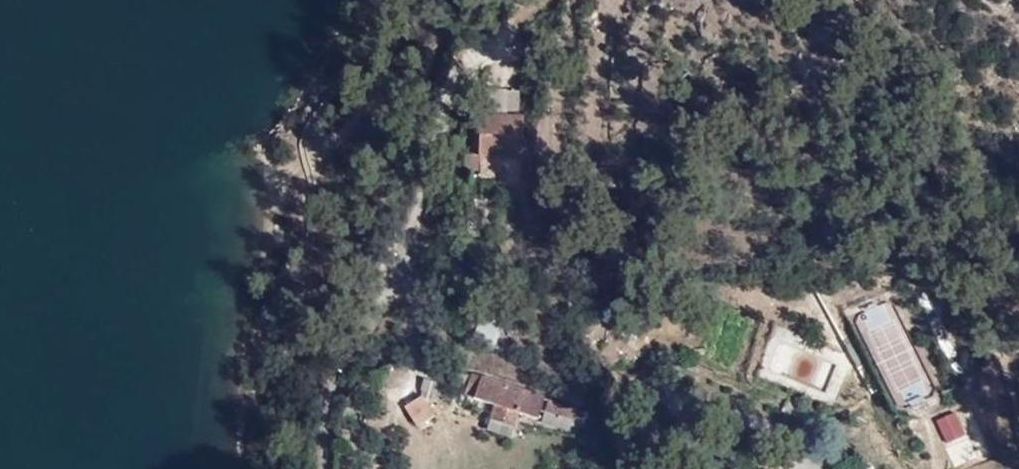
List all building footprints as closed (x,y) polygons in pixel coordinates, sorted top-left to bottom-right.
[(521,91),(484,90),(483,115),(503,116),(521,116),(521,91)] [(479,156),(464,155),(465,169),(478,170),(479,176),(531,178),(533,156),(519,156),(521,116),(503,116),(483,115),(481,115),(479,156)] [(739,197),(725,195),(724,205),(737,207),(739,197)] [(848,344),(858,362),(866,359),(858,340),(848,344)] [(452,380),(466,384),(469,376),(453,373),(452,380)] [(547,397),(473,375),(467,396),(495,406),(488,429),(512,437),(520,413),(539,420),(547,397)] [(433,395),(442,397),(445,387),(424,380),(420,396),(423,397),(431,400),(433,395)] [(434,418),(423,397),(405,408),(417,428),(434,418)] [(544,420),(579,432),(586,412),(550,400),(544,420)]
